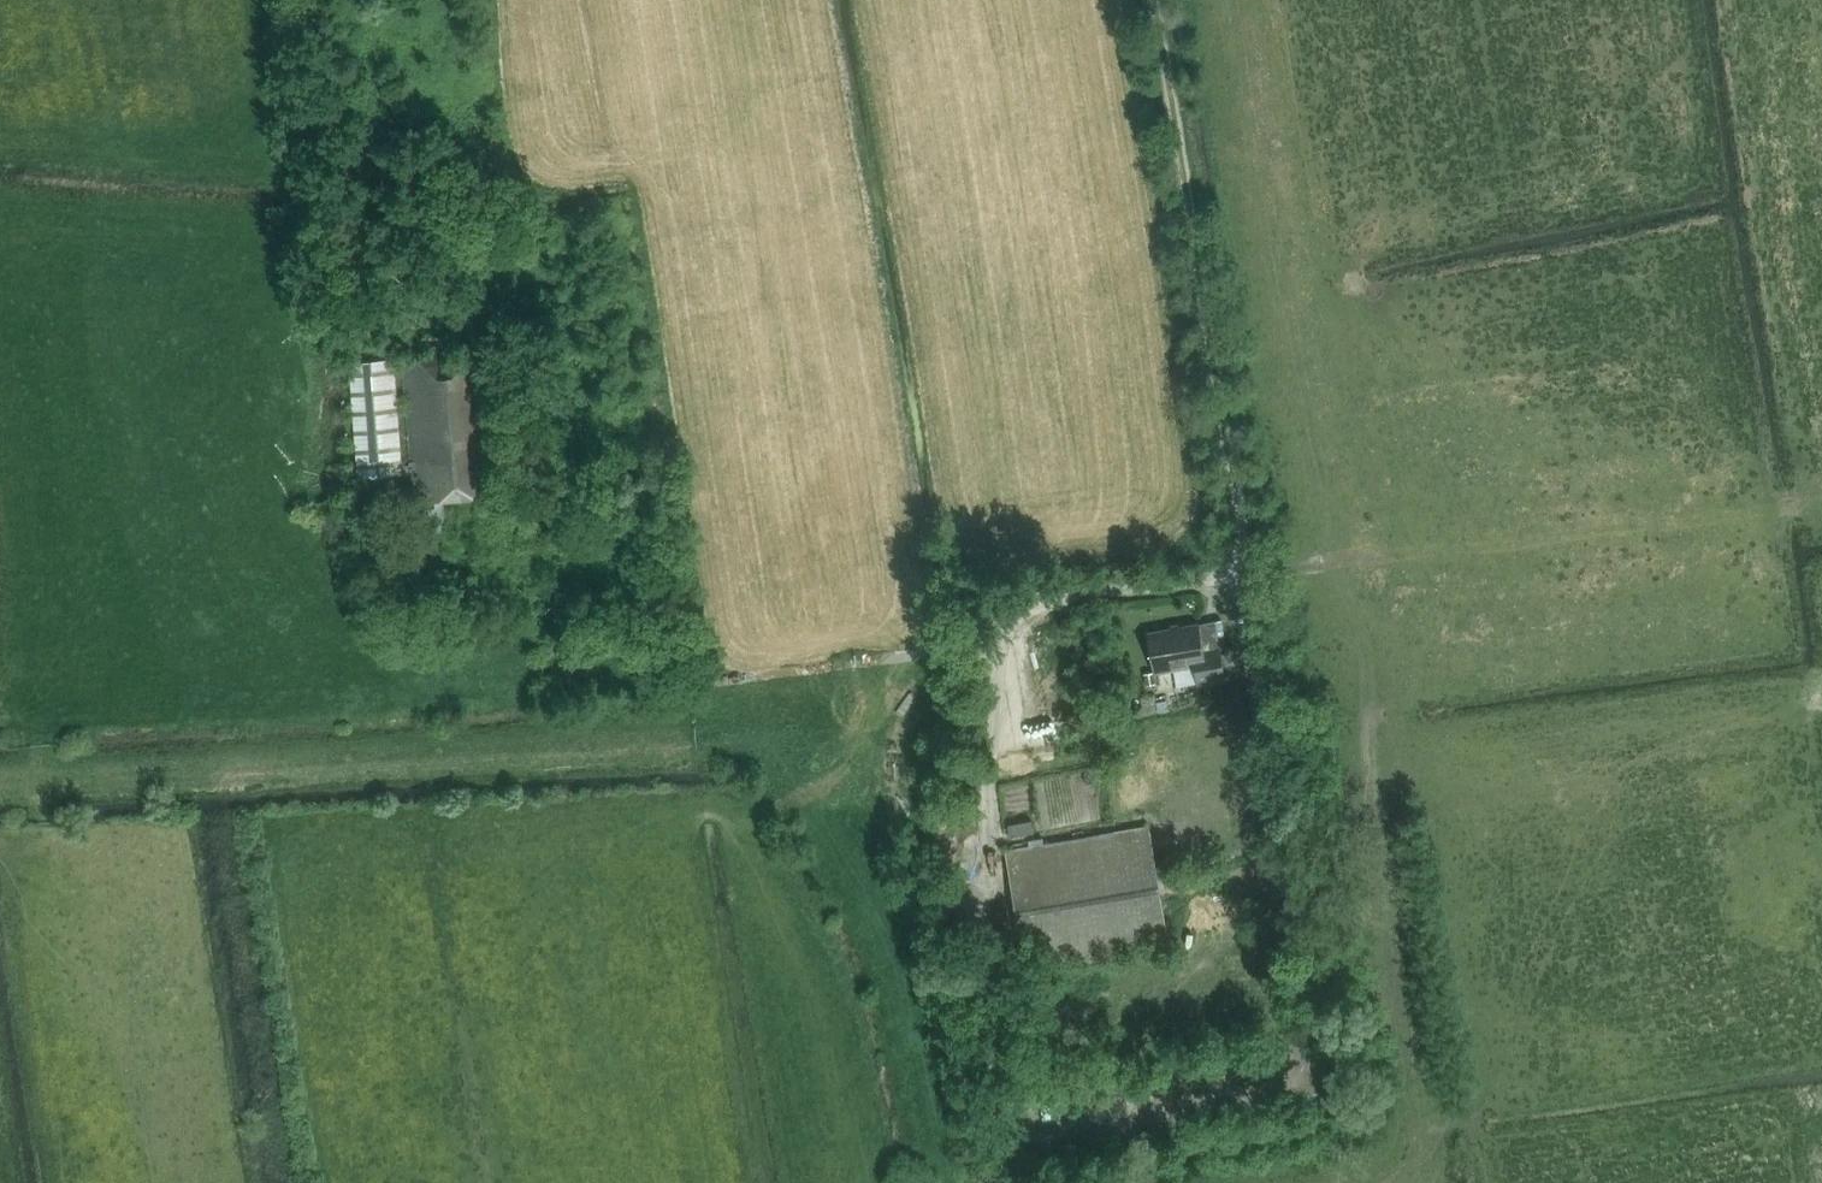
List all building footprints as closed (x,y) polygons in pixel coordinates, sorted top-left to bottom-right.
[(404,359),(412,464),(404,464),(394,359),(349,363),(359,479),(413,474),(416,501),(421,501),(424,500),(425,506),(417,507),(418,532),(448,530),(445,505),(441,500),(503,493),(489,351),(404,359)] [(1199,682),(1227,678),(1223,651),(1206,654),(1201,627),(1150,635),(1156,671),(1196,664),(1199,682)] [(1149,826),(1118,832),(1085,837),(1074,774),(996,787),(1027,973),(1170,949),(1149,826)]
